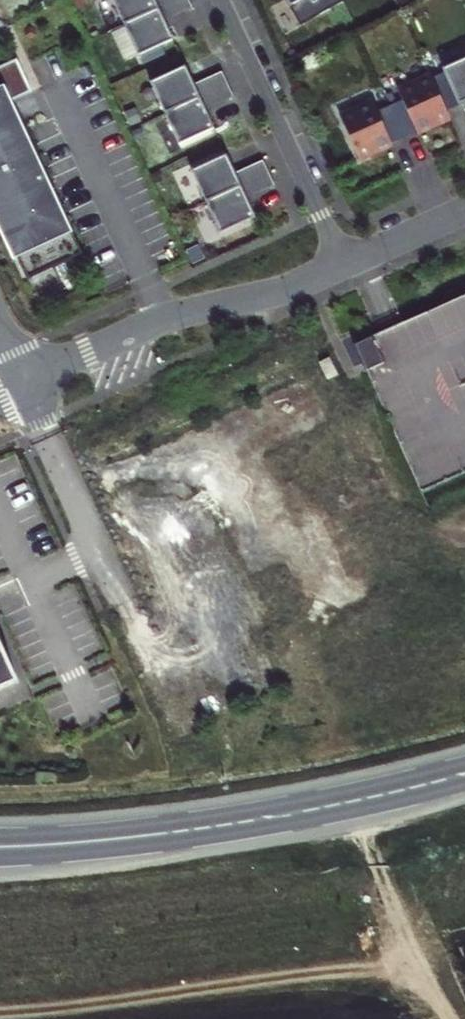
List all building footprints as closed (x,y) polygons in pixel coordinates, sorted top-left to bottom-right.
[(124,26),(159,9),(155,0),(112,0),(124,26)] [(159,9),(180,0),(155,0),(159,9)] [(189,0),(180,0),(159,9),(165,23),(194,10),(189,0)] [(291,10),(308,0),(285,0),(291,10)] [(124,26),(138,57),(173,41),(165,23),(159,9),(124,26)] [(444,74),(446,78),(433,83),(447,115),(464,107),(464,64),(444,74)] [(151,83),(165,114),(200,98),(194,85),(186,67),(151,83)] [(228,85),(222,72),(194,85),(200,98),(228,85)] [(433,83),(432,81),(400,96),(400,98),(387,103),(405,143),(451,123),(447,115),(433,83)] [(235,99),(228,85),(200,98),(206,112),(235,99)] [(13,105),(6,90),(0,93),(0,111),(13,105)] [(13,105),(0,111),(0,222),(29,285),(85,259),(15,109),(34,100),(33,96),(13,105)] [(200,98),(165,114),(179,146),(214,130),(206,112),(200,98)] [(405,143),(387,103),(375,109),(374,108),(342,122),(360,163),(405,143)] [(227,156),(192,172),(206,203),(241,188),(235,174),(227,156)] [(270,175),(263,161),(235,174),(241,188),(270,175)] [(276,188),(270,175),(241,188),(247,201),(276,188)] [(206,203),(220,235),(255,219),(247,201),(241,188),(206,203)] [(355,347),(420,494),(464,474),(464,298),(391,331),(355,347)] [(320,364),(327,380),(337,376),(330,359),(320,364)] [(17,681),(0,642),(0,689),(17,681)]
